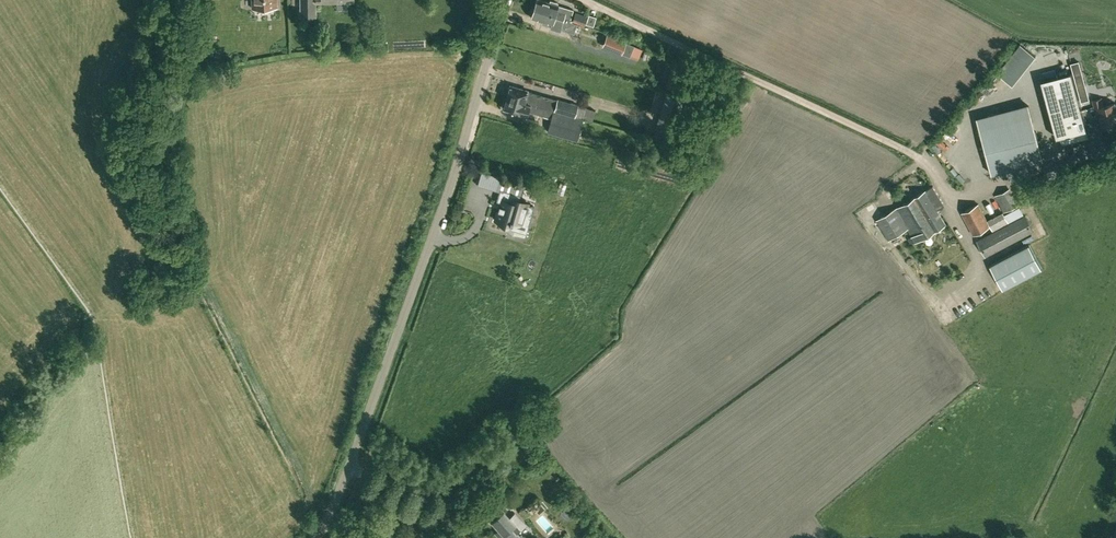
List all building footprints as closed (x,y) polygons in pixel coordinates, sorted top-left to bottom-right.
[(301,16),(316,16),(315,2),(354,1),(354,0),(301,0),(301,16)] [(546,0),(536,0),(534,6),(571,18),(574,8),(558,3),(558,1),(554,0),(550,0),(550,1),(546,0)] [(571,18),(534,6),(531,16),(543,19),(542,22),(551,25),(551,26),(560,29),(560,27),(575,32),(578,23),(573,21),(574,19),(571,18)] [(574,21),(585,25),(588,15),(577,12),(574,21)] [(624,51),(628,42),(610,35),(606,44),(624,51)] [(628,42),(623,54),(630,56),(634,45),(628,42)] [(997,72),(1007,80),(1025,57),(1031,62),(1036,56),(1021,44),(997,72)] [(1071,63),(1081,102),(1089,99),(1079,61),(1071,63)] [(1057,138),(1060,137),(1062,144),(1090,137),(1072,71),(1041,79),(1054,126),(1057,138)] [(545,107),(551,109),(554,97),(527,89),(511,85),(508,96),(545,107)] [(508,96),(505,108),(528,114),(529,111),(543,115),(545,107),(508,96)] [(554,110),(565,114),(575,116),(578,104),(557,98),(554,110)] [(1115,102),(1103,106),(1101,98),(1093,100),(1096,108),(1099,108),(1103,126),(1115,122),(1115,105),(1115,102)] [(1029,106),(978,119),(992,173),(1043,160),(1029,106)] [(583,119),(575,116),(565,114),(554,110),(548,130),(559,133),(577,139),(583,119)] [(498,210),(496,219),(510,223),(510,221),(512,221),(512,220),(529,225),(534,206),(527,204),(528,203),(519,200),(521,194),(523,186),(499,178),(496,190),(499,191),(496,201),(501,202),(500,204),(499,204),(499,205),(500,205),(499,209),(498,209),(498,210)] [(907,229),(916,242),(947,223),(938,210),(945,205),(933,186),(877,220),(889,239),(907,229)] [(1019,205),(1011,188),(995,196),(1003,213),(1019,205)] [(987,220),(979,204),(962,212),(974,235),(991,227),(987,220)] [(1005,214),(1010,223),(1024,216),(1020,207),(1005,214)] [(987,220),(994,232),(1009,224),(1002,212),(987,220)] [(1026,215),(1009,224),(994,232),(977,241),(986,257),(1034,231),(1026,215)] [(1029,244),(990,265),(1003,288),(1044,266),(1031,243),(1029,244)] [(503,497),(497,489),(489,495),(496,502),(503,497)] [(506,493),(503,495),(508,500),(512,496),(508,491),(506,493)] [(504,511),(492,522),(500,530),(496,534),(500,537),(517,537),(520,536),(516,532),(526,524),(514,511),(508,516),(504,511)]
